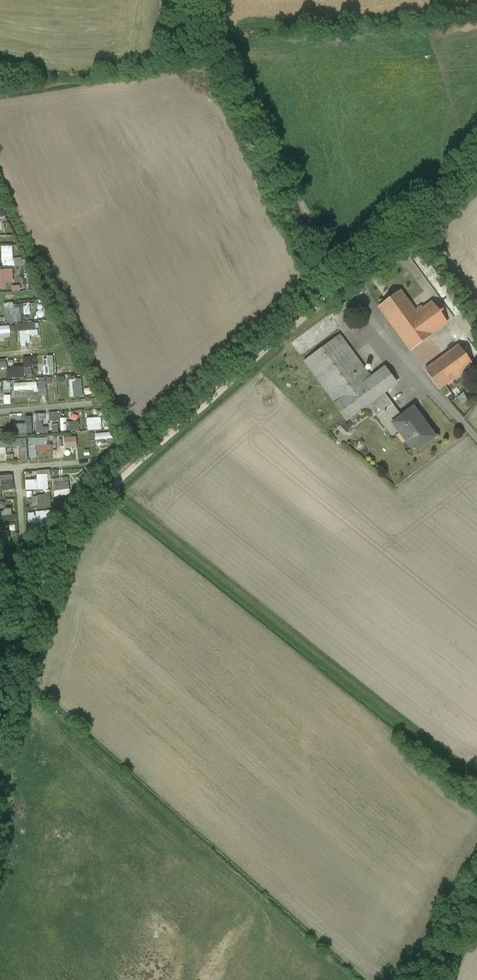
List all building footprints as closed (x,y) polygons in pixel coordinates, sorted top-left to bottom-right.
[(14,264),(13,245),(1,246),(2,265),(14,264)] [(7,287),(6,283),(14,282),(13,268),(0,269),(0,288),(7,287)] [(421,306),(415,311),(400,291),(379,307),(410,351),(432,334),(447,323),(432,302),(423,309),(421,306)] [(7,321),(30,320),(30,310),(38,310),(37,302),(6,304),(7,321)] [(359,320),(349,327),(354,333),(364,326),(359,320)] [(20,345),(31,344),(31,336),(39,336),(38,322),(19,323),(20,345)] [(5,341),(14,341),(14,326),(5,326),(5,341)] [(371,378),(340,335),(304,361),(347,420),(368,405),(384,393),(396,384),(384,368),(371,378)] [(459,345),(425,370),(439,389),(473,365),(459,345)] [(54,374),(53,355),(45,356),(46,374),(54,374)] [(7,368),(7,377),(38,376),(37,356),(23,357),(24,366),(14,366),(13,360),(1,360),(1,368),(7,368)] [(83,378),(69,379),(70,397),(84,396),(83,378)] [(384,393),(368,405),(377,417),(393,405),(384,393)] [(402,417),(393,405),(377,417),(386,429),(393,423),(400,432),(402,430),(409,440),(406,441),(414,452),(434,437),(413,408),(402,417)] [(59,411),(50,412),(51,421),(60,420),(59,411)] [(32,434),(32,416),(26,417),(26,423),(13,424),(13,435),(32,434)] [(80,421),(68,422),(67,417),(60,418),(61,431),(80,430),(80,421)] [(101,417),(87,418),(88,430),(102,429),(101,417)] [(36,421),(36,433),(49,432),(48,426),(43,426),(43,420),(36,421)] [(49,437),(29,437),(29,457),(37,457),(37,450),(49,450),(49,437)] [(27,440),(0,440),(0,454),(6,454),(6,447),(21,446),(21,461),(27,461),(27,440)] [(26,490),(51,489),(50,470),(37,471),(37,479),(26,479),(26,490)] [(15,491),(14,475),(0,476),(0,491),(15,491)] [(70,477),(53,478),(55,496),(71,495),(70,477)] [(50,493),(38,494),(39,508),(52,507),(50,493)] [(28,512),(29,524),(52,523),(51,510),(28,512)] [(3,511),(0,511),(0,522),(15,522),(15,514),(3,514),(3,511)] [(3,526),(0,526),(0,544),(11,544),(10,530),(3,530),(3,526)]
